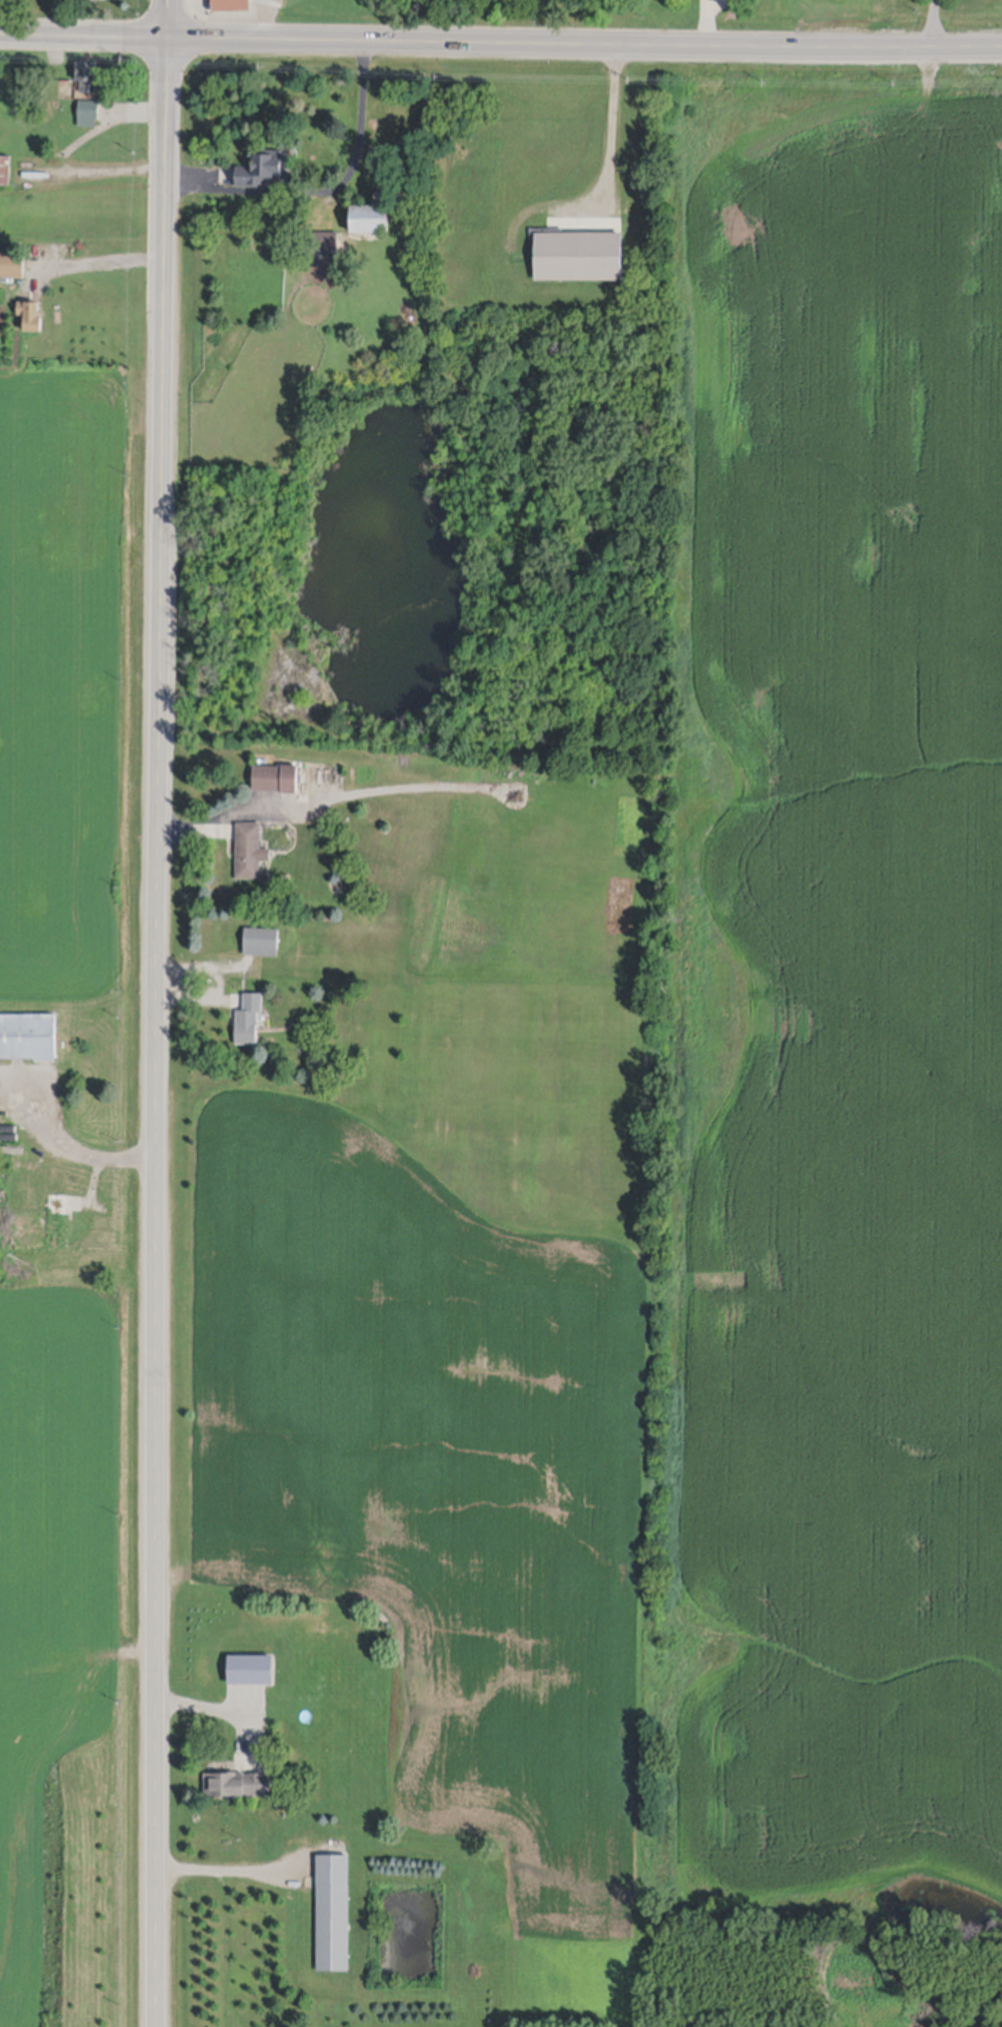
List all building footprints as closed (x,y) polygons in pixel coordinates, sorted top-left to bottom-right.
[(212,9),(212,0),(250,0),(250,7),(249,7),(249,9),(212,9)] [(77,76),(77,57),(96,57),(96,70),(101,70),(100,90),(81,89),(81,76),(77,76)] [(81,98),(99,98),(98,116),(81,116),(81,98)] [(236,163),(247,163),(247,162),(253,162),(253,148),(261,148),(261,146),(282,146),(282,169),(287,169),(287,174),(282,174),(282,173),(272,173),(272,177),(264,177),(264,181),(258,181),(258,184),(236,184),(236,163)] [(10,182),(0,182),(0,153),(10,153),(10,182)] [(384,199),(383,199),(382,199),(382,200),(381,199),(380,199),(379,199),(379,198),(378,198),(377,197),(377,196),(377,195),(377,194),(377,193),(377,192),(378,191),(379,191),(379,190),(380,190),(381,190),(382,190),(383,190),(384,190),(385,191),(386,192),(386,193),(386,194),(387,194),(387,195),(386,196),(386,197),(386,198),(385,198),(384,199)] [(351,201),(388,201),(388,228),(351,228),(351,201)] [(535,277),(535,240),(529,240),(529,226),(562,226),(562,229),(623,228),(622,276),(535,277)] [(300,230),(338,230),(338,252),(322,252),(322,264),(308,264),(308,253),(300,253),(300,230)] [(24,276),(0,275),(0,250),(25,251),(24,276)] [(24,328),(24,313),(17,313),(18,299),(24,299),(24,298),(39,298),(39,310),(42,310),(42,328),(24,328)] [(253,764),(282,764),(282,762),(298,762),(297,791),(281,791),(281,789),(253,788),(253,764)] [(236,877),(236,821),(261,821),(261,847),(270,847),(270,859),(260,859),(260,877),(236,877)] [(245,926),(279,928),(277,955),(243,953),(245,926)] [(236,1043),(236,1019),(236,1009),(243,1009),(243,992),(262,992),(262,1011),(258,1011),(258,1021),(257,1021),(257,1043),(236,1043)] [(34,1057),(0,1057),(0,1014),(56,1013),(56,1060),(34,1060),(34,1057)] [(224,1696),(226,1635),(254,1636),(252,1698),(230,1697),(230,1711),(219,1711),(220,1696),(224,1696)] [(220,1658),(220,1659),(219,1659),(218,1660),(217,1660),(216,1660),(215,1660),(214,1659),(213,1659),(213,1658),(212,1658),(212,1657),(212,1656),(211,1656),(211,1655),(211,1654),(212,1653),(212,1652),(213,1651),(214,1651),(214,1650),(215,1650),(216,1650),(217,1650),(218,1650),(219,1650),(219,1651),(220,1651),(220,1652),(221,1652),(221,1653),(221,1654),(221,1655),(221,1656),(221,1657),(221,1658),(220,1658)] [(205,1775),(227,1775),(227,1773),(244,1774),(244,1775),(251,1775),(264,1775),(264,1776),(271,1776),(271,1797),(245,1796),(245,1798),(233,1797),(233,1799),(209,1798),(209,1797),(204,1797),(205,1775)] [(317,1857),(349,1857),(349,1973),(317,1973),(317,1857)]
